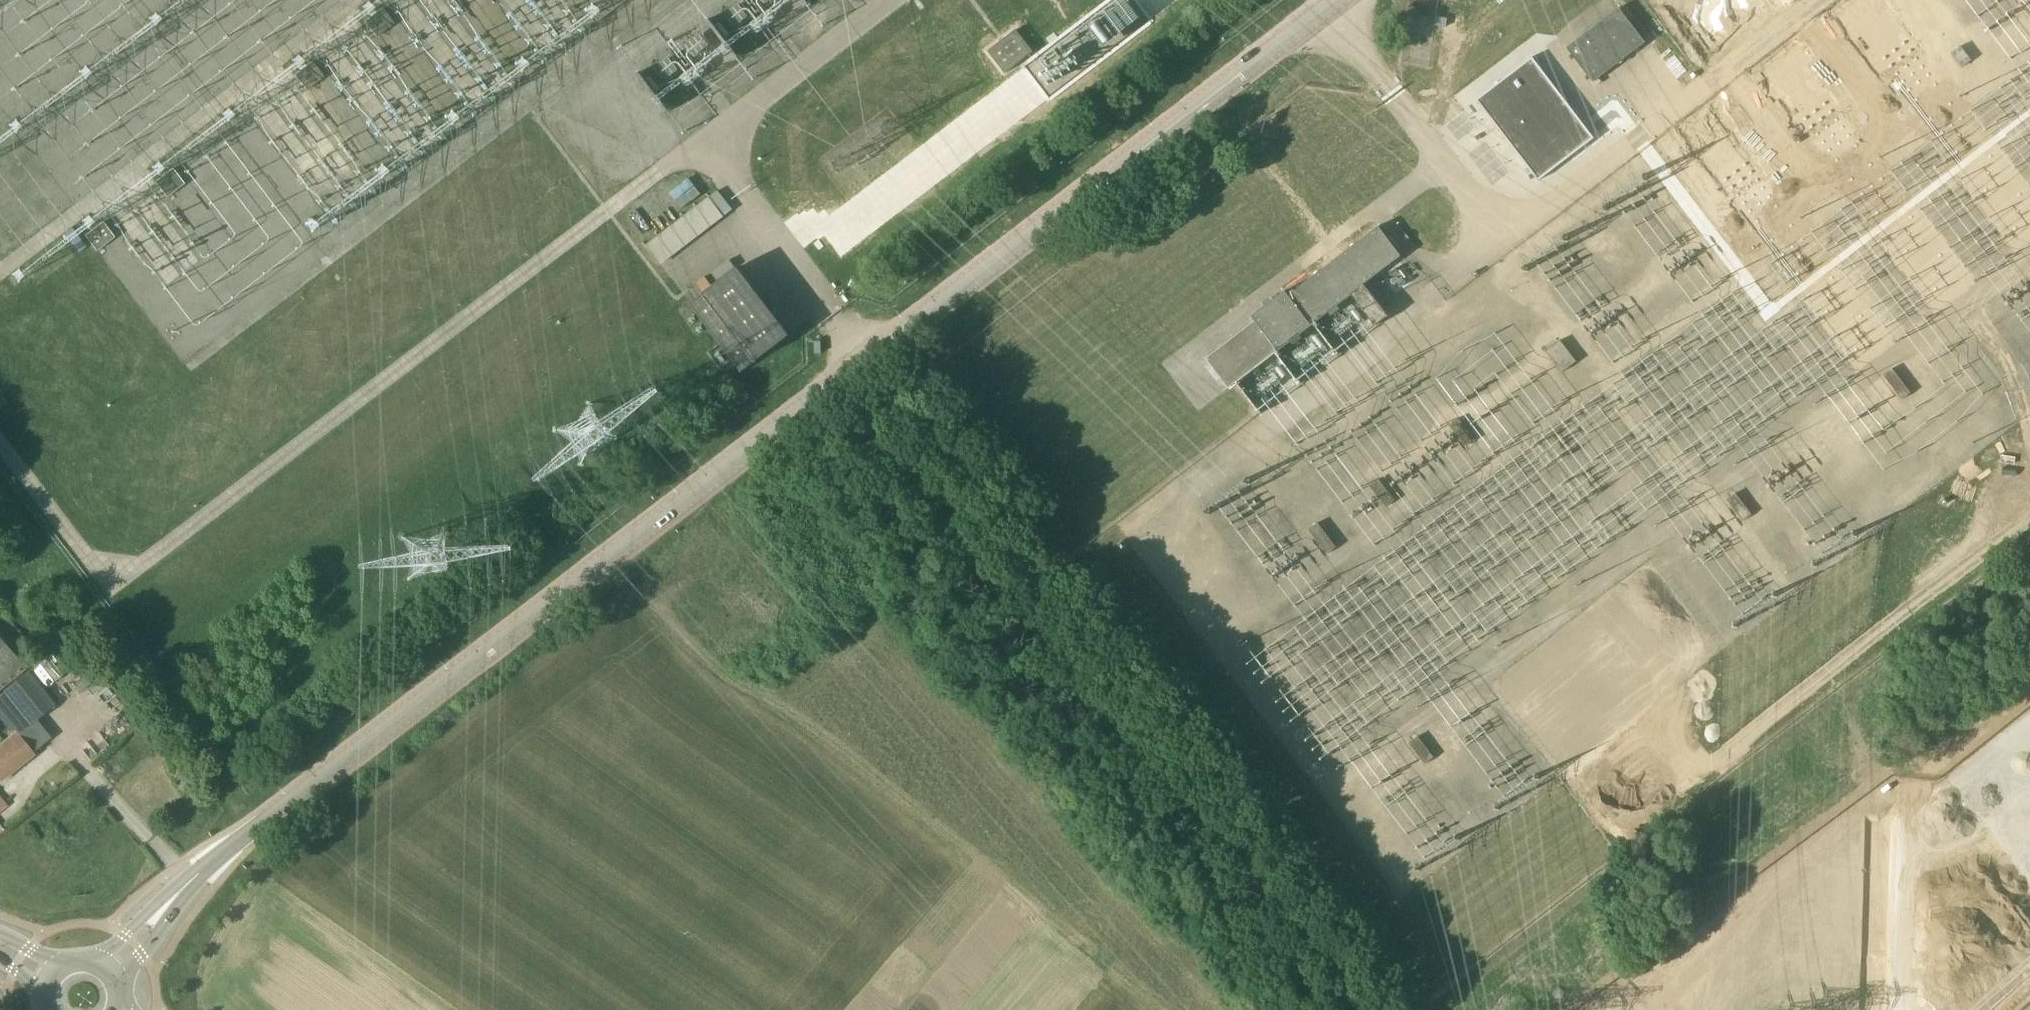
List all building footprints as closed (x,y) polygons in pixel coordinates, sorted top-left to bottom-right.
[(1618,7),(1567,47),(1592,80),(1644,40),(1618,7)] [(1005,73),(1032,52),(1015,29),(988,50),(1005,73)] [(1477,101),(1541,182),(1593,138),(1532,57),(1477,101)] [(296,76),(307,91),(325,77),(314,63),(296,76)] [(155,182),(167,198),(185,184),(173,169),(155,182)] [(710,200),(642,243),(654,262),(722,219),(710,200)] [(85,236),(97,251),(115,237),(103,222),(85,236)] [(1399,255),(1377,227),(1286,297),(1282,291),(1251,315),(1255,319),(1205,357),(1228,387),(1350,293),(1376,324),(1388,314),(1363,284),(1399,255)] [(790,336),(739,268),(692,303),(743,371),(790,336)] [(26,669),(0,638),(0,691),(26,669)] [(30,724),(55,704),(29,673),(0,697),(0,719),(11,732),(26,720),(30,724)] [(0,748),(0,778),(2,780),(34,755),(17,734),(0,748)]
